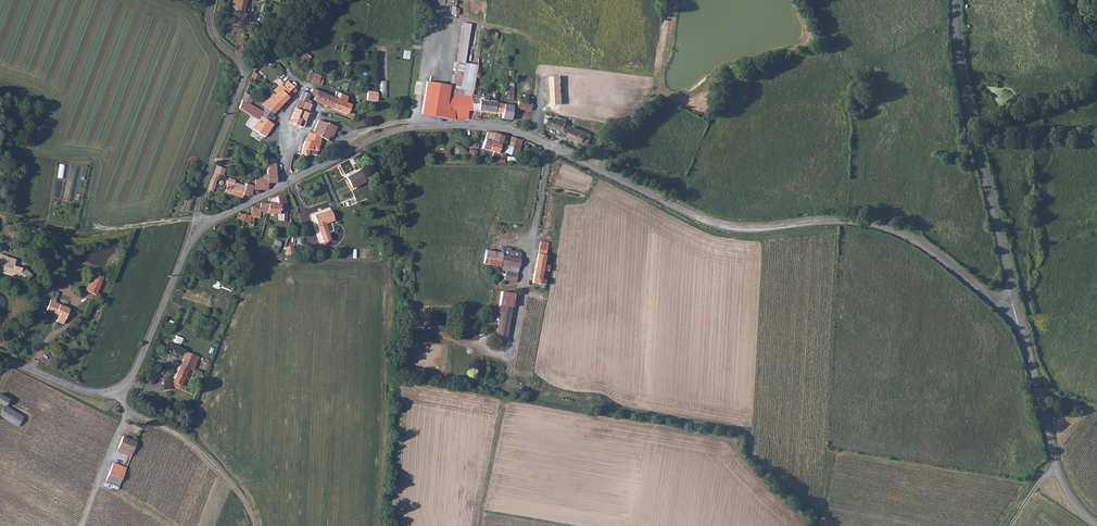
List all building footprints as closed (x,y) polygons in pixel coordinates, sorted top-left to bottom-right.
[(243,7),(234,4),(231,13),(241,16),(243,7)] [(404,50),(403,58),(410,59),(411,51),(404,50)] [(303,51),(300,59),(308,62),(311,54),(303,51)] [(319,84),(321,78),(322,74),(316,72),(313,81),(319,84)] [(551,76),(552,104),(563,104),(562,75),(551,76)] [(275,89),(272,92),(275,95),(273,98),(281,104),(292,94),(286,87),(291,82),(290,81),(288,79),(286,78),(281,84),(282,86),(278,90),(276,89),(275,89)] [(293,95),(298,90),(291,82),(286,87),(292,94),(293,95)] [(304,89),(300,99),(305,101),(302,109),(311,112),(315,104),(312,102),(313,101),(309,98),(311,93),(304,89)] [(325,92),(319,90),(317,94),(315,98),(317,99),(321,101),(325,92)] [(258,95),(246,91),(242,101),(246,103),(247,100),(255,103),(258,95)] [(377,91),(368,91),(367,100),(377,102),(377,91)] [(325,92),(321,101),(326,103),(330,94),(325,92)] [(330,94),(326,103),(331,105),(336,107),(340,98),(330,94)] [(346,101),(347,98),(341,95),(340,98),(336,107),(349,113),(353,103),(346,101)] [(468,116),(467,112),(476,115),(474,97),(468,96),(468,98),(459,100),(454,99),(451,113),(457,115),(468,116)] [(483,116),(484,113),(494,114),(494,113),(496,104),(486,103),(487,99),(474,97),(476,115),(483,116)] [(263,113),(274,120),(276,117),(274,115),(276,110),(281,104),(273,98),(263,113)] [(421,116),(437,119),(440,101),(424,98),(421,116)] [(305,101),(300,99),(297,107),(302,109),(305,101)] [(501,114),(503,105),(496,104),(494,113),(501,114)] [(511,121),(512,107),(503,105),(501,114),(500,120),(511,121)] [(302,109),(297,107),(291,121),(299,123),(301,116),(299,116),(302,109)] [(311,112),(302,109),(299,116),(301,116),(308,119),(311,112)] [(274,120),(263,113),(260,118),(254,127),(266,134),(267,135),(276,122),(274,120)] [(299,123),(305,126),(308,119),(301,116),(299,123)] [(318,123),(315,133),(318,134),(331,139),(332,135),(331,134),(332,131),(335,132),(338,125),(330,121),(329,122),(320,119),(318,123)] [(556,131),(566,136),(570,128),(560,123),(556,131)] [(567,138),(581,145),(587,135),(572,128),(567,138)] [(315,133),(311,131),(306,141),(305,144),(304,148),(304,152),(311,153),(311,149),(314,149),(315,141),(317,141),(318,134),(315,133)] [(491,139),(496,140),(491,153),(499,155),(504,138),(493,133),(491,139)] [(511,137),(509,146),(506,145),(504,153),(519,157),(522,140),(511,137)] [(486,143),(484,151),(491,153),(496,140),(491,139),(489,144),(486,143)] [(265,172),(264,179),(269,179),(269,182),(277,181),(278,163),(271,162),(269,173),(265,172)] [(217,166),(212,178),(217,179),(219,175),(224,176),(226,170),(217,166)] [(360,170),(347,177),(352,187),(366,180),(360,170)] [(237,179),(230,177),(226,190),(244,195),(245,192),(253,194),(255,185),(253,184),(249,183),(248,182),(247,185),(236,182),(237,179)] [(257,188),(270,188),(269,182),(269,179),(264,179),(257,179),(257,188)] [(251,215),(241,213),(239,219),(254,222),(255,218),(260,218),(261,212),(279,213),(278,220),(284,221),(285,214),(281,213),(283,204),(286,203),(285,196),(279,197),(280,204),(261,203),(260,209),(252,208),(251,215)] [(329,209),(313,215),(323,243),(331,240),(324,222),(333,219),(329,209)] [(282,242),(276,240),(272,252),(278,254),(282,242)] [(538,240),(536,251),(544,252),(547,243),(538,240)] [(506,271),(505,277),(518,279),(521,252),(511,250),(511,247),(503,246),(502,253),(485,250),(483,264),(500,267),(500,270),(506,271)] [(542,265),(544,252),(536,251),(532,283),(544,285),(545,281),(540,280),(541,272),(546,273),(548,273),(549,266),(547,266),(542,265)] [(1,273),(13,276),(16,266),(14,266),(16,260),(7,257),(6,257),(1,273)] [(26,269),(16,266),(13,276),(18,278),(21,274),(28,280),(32,275),(26,269)] [(97,273),(95,275),(88,291),(96,295),(103,278),(103,276),(103,274),(101,272),(99,272),(97,273)] [(85,290),(88,291),(95,275),(92,273),(85,290)] [(224,282),(222,287),(231,291),(233,286),(224,282)] [(497,306),(510,308),(512,293),(499,291),(497,306)] [(58,316),(56,321),(63,324),(69,309),(54,303),(55,300),(51,298),(45,311),(58,316)] [(510,308),(497,306),(496,314),(499,314),(495,339),(506,342),(510,308)] [(171,342),(181,345),(183,338),(174,335),(171,342)] [(180,364),(179,366),(188,370),(189,369),(193,370),(199,357),(186,352),(181,364),(180,364)] [(182,386),(188,370),(179,366),(173,382),(175,383),(180,385),(182,386)] [(0,392),(0,400),(6,403),(9,396),(0,392)] [(25,413),(6,403),(1,414),(20,423),(25,413)] [(117,451),(131,456),(136,445),(122,440),(117,451)] [(107,477),(121,483),(126,470),(112,465),(107,477)]
